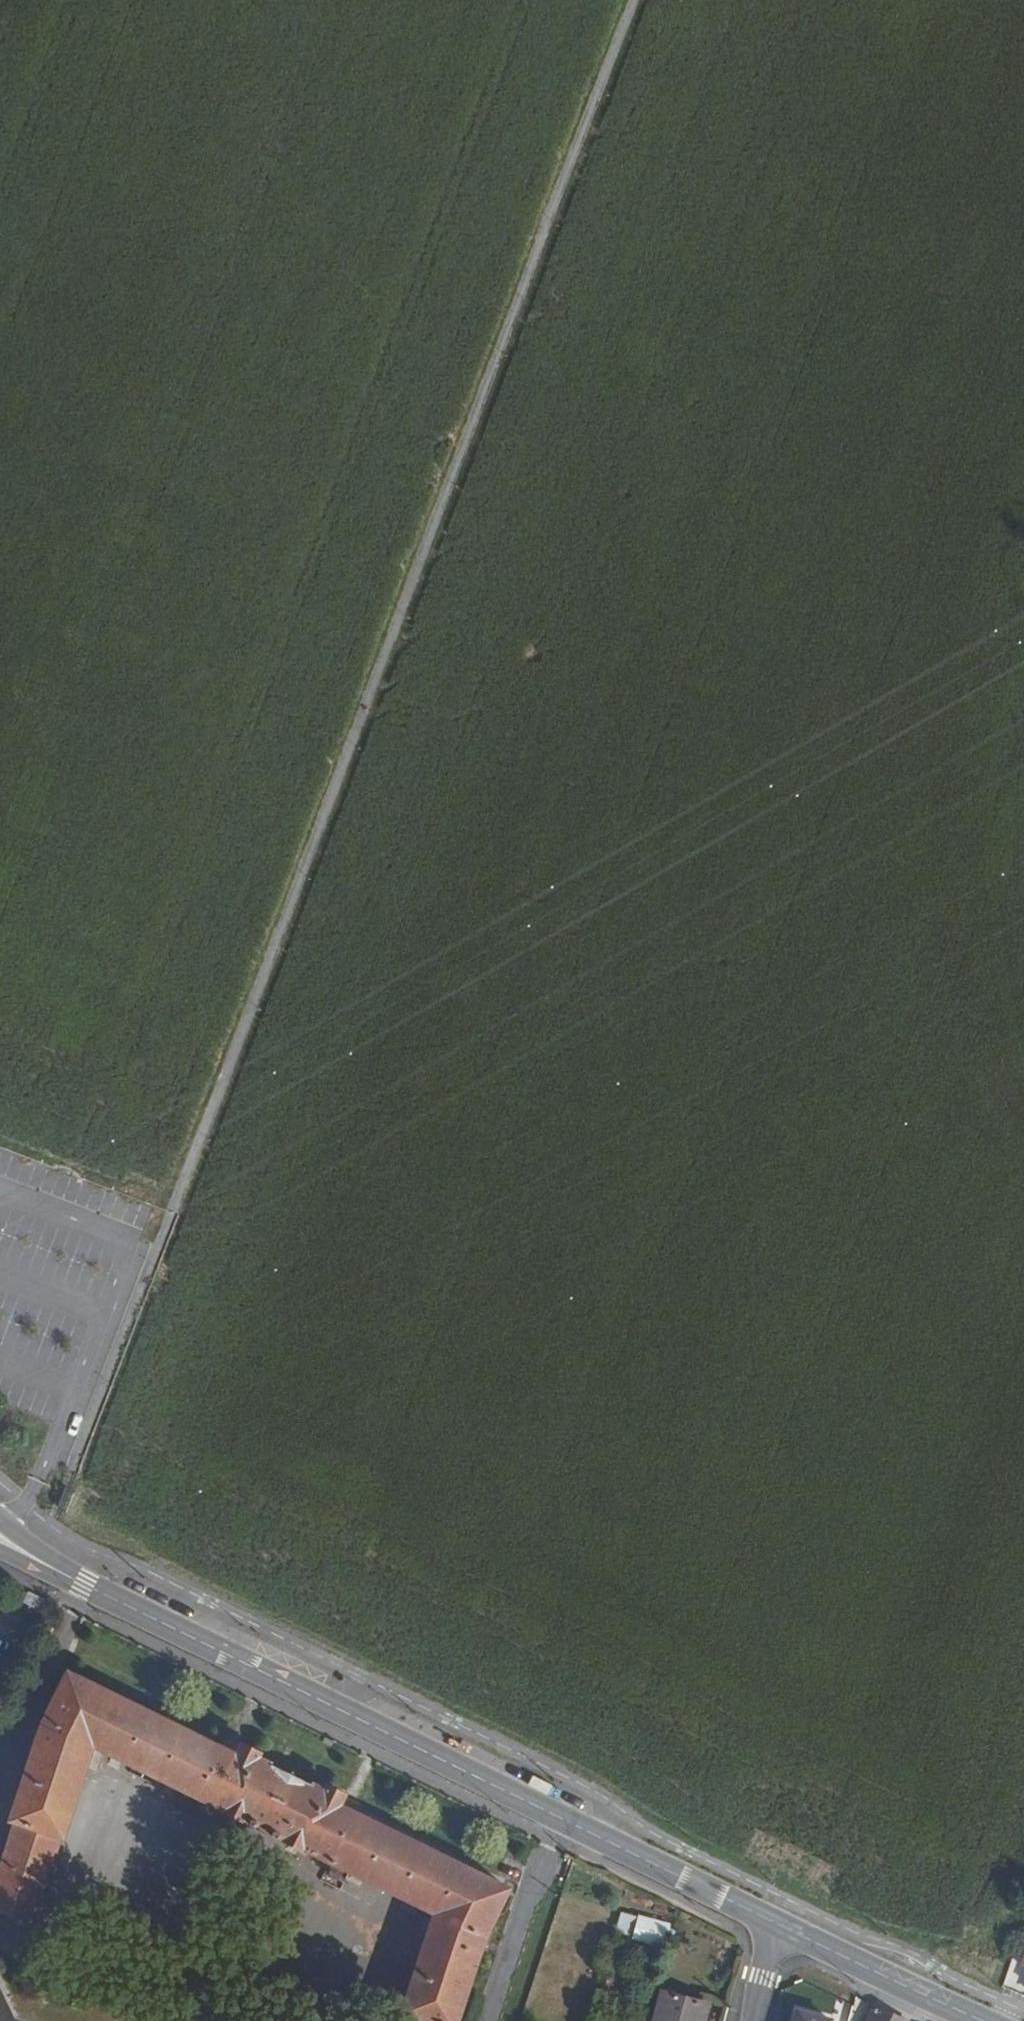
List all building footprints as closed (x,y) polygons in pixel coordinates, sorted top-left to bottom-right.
[(33,1921),(62,1836),(64,1837),(94,1745),(436,1914),(403,2012),(406,2013),(404,2020),(457,2020),(485,1936),(508,1889),(341,1807),(346,1796),(328,1787),(325,1792),(258,1759),(260,1753),(243,1746),(237,1756),(69,1673),(43,1725),(12,1820),(18,1822),(0,1870),(0,1910),(33,1921)] [(668,1926),(623,1912),(614,1942),(634,1946),(637,1938),(664,1946),(668,1926)] [(708,2002),(662,1991),(654,2020),(703,2020),(708,2002)] [(876,2006),(869,2020),(906,2020),(876,2006)]
